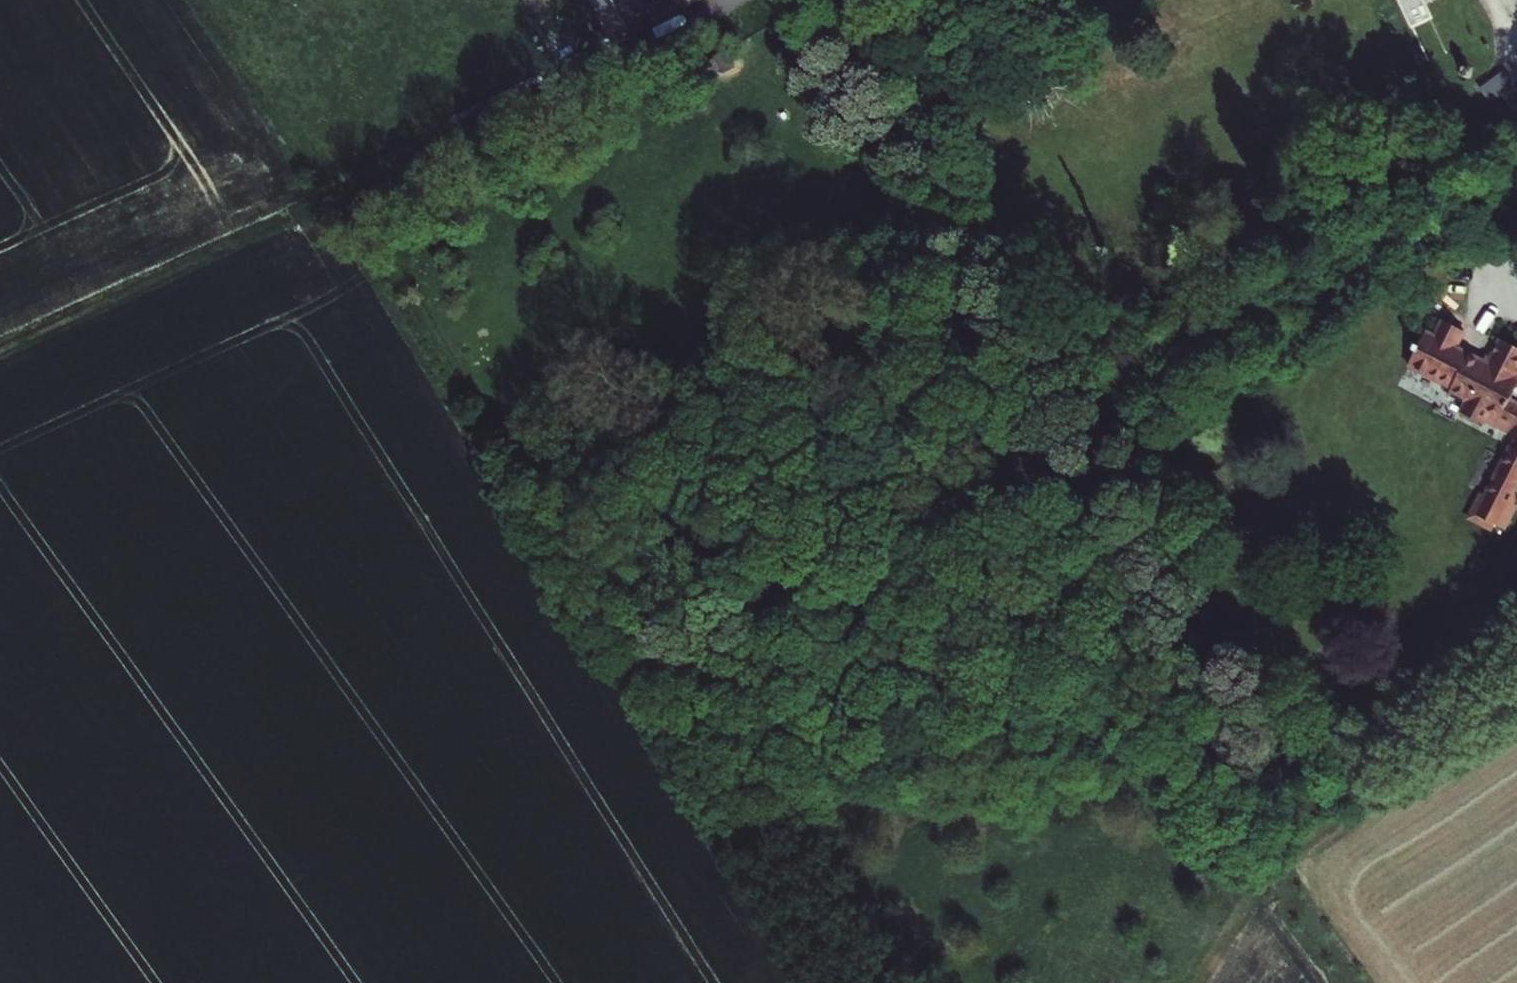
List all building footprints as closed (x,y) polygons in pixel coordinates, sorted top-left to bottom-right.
[(633,0),(611,0),(596,7),(614,41),(646,25),(633,0)] [(679,14),(707,0),(672,0),(679,14)] [(1454,356),(1462,341),(1441,330),(1433,346),(1424,341),(1418,354),(1415,352),(1410,360),(1414,363),(1407,375),(1451,398),(1447,405),(1464,414),(1460,422),(1484,434),(1486,429),(1508,440),(1516,422),(1516,414),(1510,410),(1516,396),(1516,383),(1516,382),(1516,359),(1498,350),(1489,369),(1484,367),(1482,370),(1454,356)] [(1508,440),(1505,445),(1512,448),(1508,455),(1516,460),(1516,422),(1508,440)] [(1508,455),(1483,504),(1479,502),(1466,526),(1489,539),(1492,534),(1501,538),(1516,508),(1516,460),(1508,455)]
